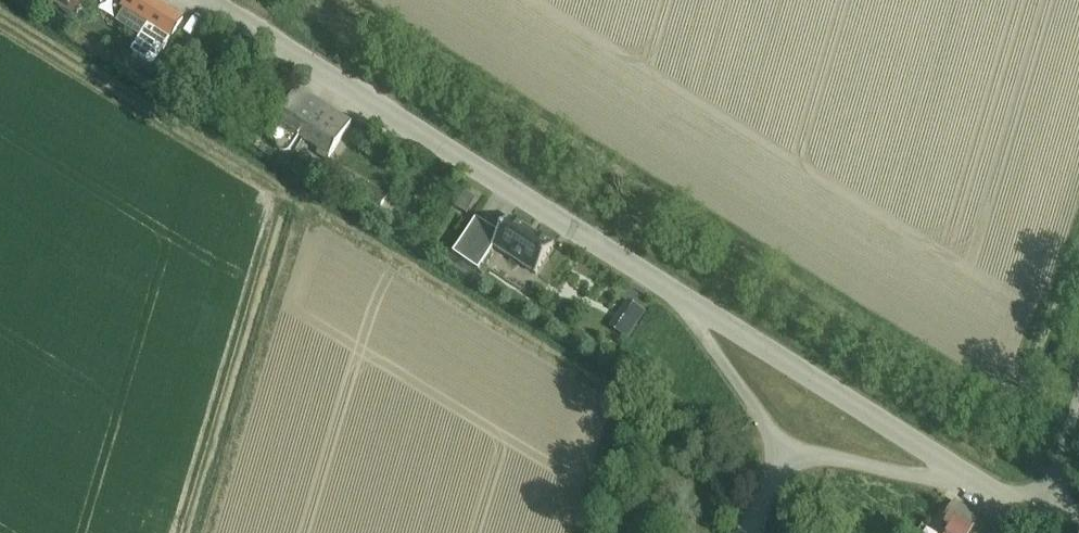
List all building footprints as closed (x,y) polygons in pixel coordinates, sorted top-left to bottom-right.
[(45,2),(76,20),(88,0),(46,0),(45,2)] [(116,22),(140,37),(130,52),(153,67),(170,40),(183,19),(153,0),(126,0),(121,9),(124,11),(116,22)] [(301,139),(301,140),(323,104),(297,87),(264,138),(277,146),(276,147),(277,151),(280,154),(283,156),(288,156),(290,155),(291,155),(301,139)] [(323,104),(301,140),(318,150),(316,154),(327,162),(353,123),(323,104)] [(360,183),(350,198),(377,216),(387,200),(384,199),(360,183)] [(466,195),(456,210),(467,217),(477,201),(466,195)] [(477,246),(465,264),(477,272),(489,254),(492,249),(534,276),(554,245),(510,217),(500,233),(499,234),(496,233),(488,228),(477,246)] [(627,301),(621,311),(638,323),(645,313),(627,301)] [(947,532),(973,532),(982,519),(979,517),(956,503),(942,525),(949,529),(947,532)] [(982,519),(973,532),(1004,532),(982,519)]
